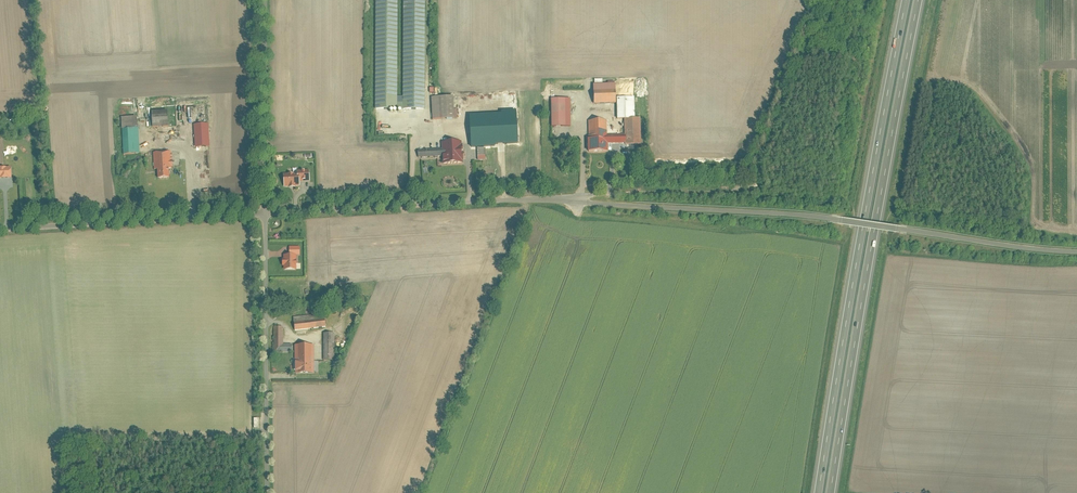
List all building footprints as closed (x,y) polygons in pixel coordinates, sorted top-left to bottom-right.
[(398,1),(376,1),(376,111),(425,111),(426,2),(404,2),(403,104),(398,104),(398,1)] [(593,86),(594,105),(616,104),(615,99),(634,99),(634,83),(615,83),(615,85),(593,86)] [(432,99),(433,121),(456,120),(454,98),(432,99)] [(634,99),(615,99),(616,104),(616,122),(624,122),(624,135),(608,135),(607,120),(589,120),(590,138),(588,138),(588,152),(612,152),(612,146),(607,147),(607,144),(625,144),(625,145),(641,145),(640,120),(635,120),(634,99)] [(551,101),(552,128),(571,128),(570,100),(551,101)] [(469,106),(472,149),(477,149),(478,159),(487,158),(486,134),(498,133),(497,117),(483,118),(482,105),(469,106)] [(169,129),(168,112),(152,113),(153,129),(169,129)] [(139,118),(123,118),(124,129),(140,129),(139,118)] [(195,126),(196,149),(210,148),(209,125),(195,126)] [(124,129),(125,155),(142,154),(141,129),(140,129),(124,129)] [(444,157),(445,165),(463,164),(461,141),(441,143),(442,149),(417,151),(417,159),(444,157)] [(157,170),(158,180),(171,180),(170,169),(173,169),(173,152),(154,153),(154,171),(157,170)] [(24,179),(24,170),(11,170),(0,171),(0,180),(24,179)] [(298,175),(284,175),(285,188),(289,188),(289,189),(296,189),(296,188),(300,187),(300,183),(310,182),(309,171),(298,172),(298,175)] [(290,248),(290,257),(297,257),(301,257),(301,248),(290,248)] [(290,257),(284,257),(284,272),(297,272),(297,257),(290,257)] [(294,319),(295,331),(325,328),(324,320),(315,321),(315,316),(294,319)] [(274,352),(292,352),(292,346),(284,346),(284,328),(274,328),(274,352)] [(324,335),(323,362),(334,362),(335,335),(324,335)] [(295,346),(295,375),(314,375),(314,346),(295,346)]
